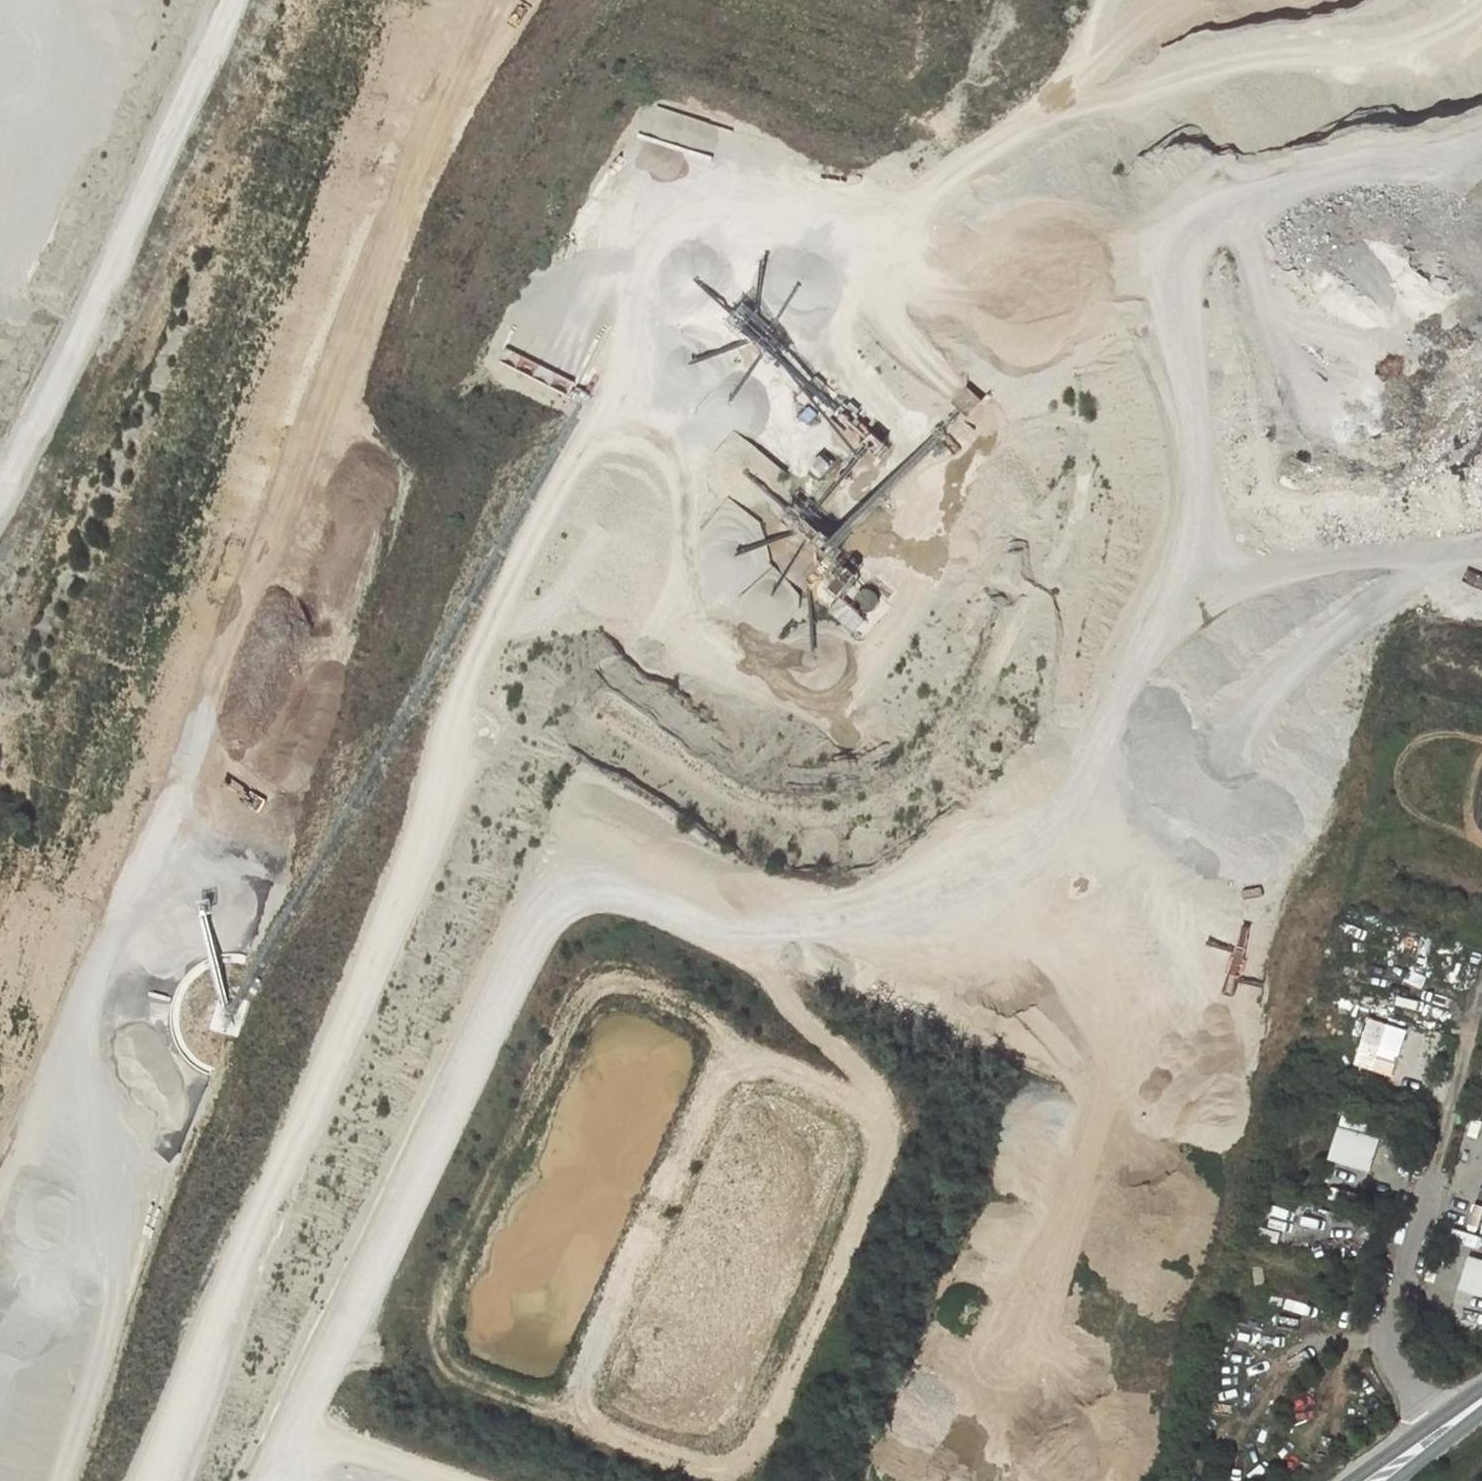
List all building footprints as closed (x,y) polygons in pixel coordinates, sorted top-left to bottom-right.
[(852,633),(865,618),(840,596),(827,612),(852,633)] [(1351,1150),(1374,1157),(1381,1136),(1341,1125),(1333,1153),(1349,1157),(1351,1150)] [(1374,1157),(1351,1150),(1349,1157),(1373,1164),(1374,1157)] [(1481,1233),(1481,1230),(1481,1205),(1474,1204),(1470,1231),(1481,1233)] [(1471,1254),(1465,1275),(1481,1280),(1481,1257),(1471,1254)] [(1465,1275),(1463,1281),(1481,1287),(1481,1280),(1465,1275)]
